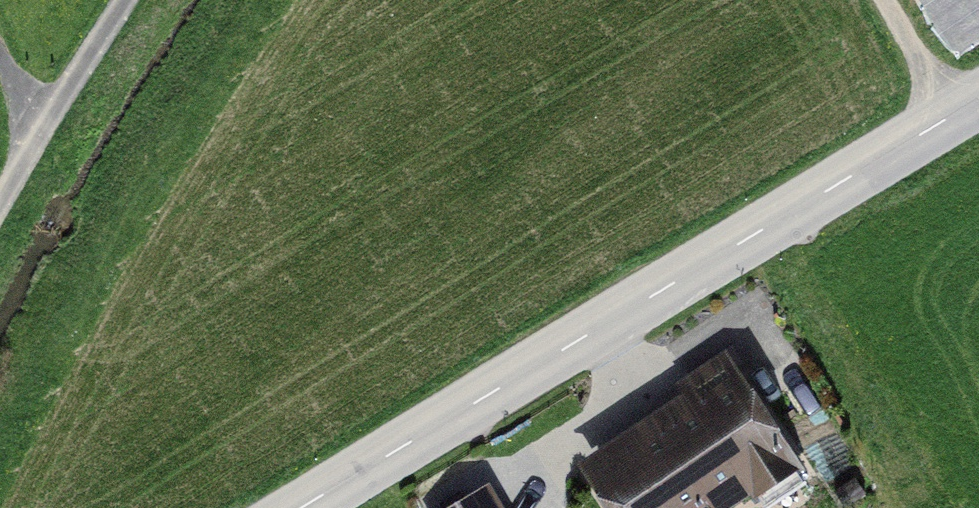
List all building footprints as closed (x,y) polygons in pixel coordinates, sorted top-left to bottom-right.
[(805,470),(729,354),(686,383),(702,408),(601,473),(623,507),(700,507),(743,480),(757,502),(805,470)] [(462,507),(496,507),(488,493),(462,507)]
